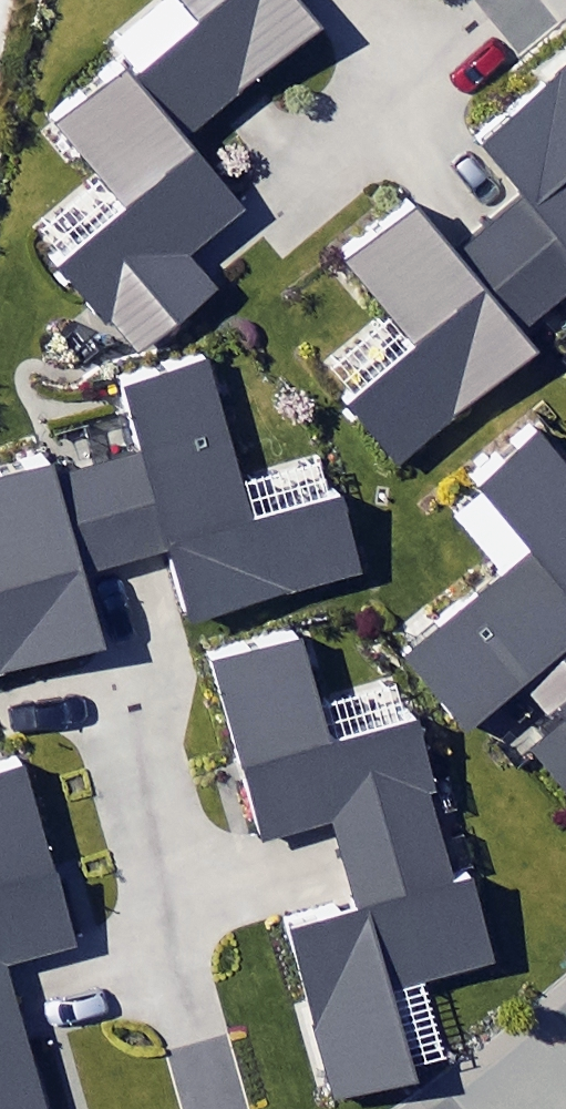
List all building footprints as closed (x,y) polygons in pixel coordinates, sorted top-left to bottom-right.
[(139,358),(220,290),(193,257),(247,212),(186,140),(317,30),(291,0),(177,0),(196,22),(136,72),(127,62),(54,123),(129,213),(64,268),(139,358)] [(463,142),(509,197),(458,240),(420,196),(340,264),(413,349),(347,405),(398,465),(530,353),(513,334),(565,289),(565,55),(463,142)] [(139,449),(100,459),(126,551),(174,538),(194,611),(354,567),(336,503),(250,527),(205,364),(122,387),(139,449)] [(542,430),(472,488),(525,552),(398,657),(465,738),(533,681),(565,720),(565,458),(542,430)] [(100,459),(58,471),(55,460),(0,475),(0,672),(97,645),(75,565),(126,551),(100,459)] [(341,861),(443,835),(416,731),(329,754),(299,642),(214,664),(261,842),(331,823),(341,861)] [(535,747),(565,783),(565,721),(535,747)] [(13,1000),(2,962),(71,941),(22,770),(0,776),(0,1004),(13,1000)] [(456,882),(443,835),(341,861),(352,902),(279,921),(328,1108),(417,1084),(392,990),(493,963),(471,878),(456,882)] [(0,1004),(0,1108),(44,1108),(13,1000),(0,1004)]
